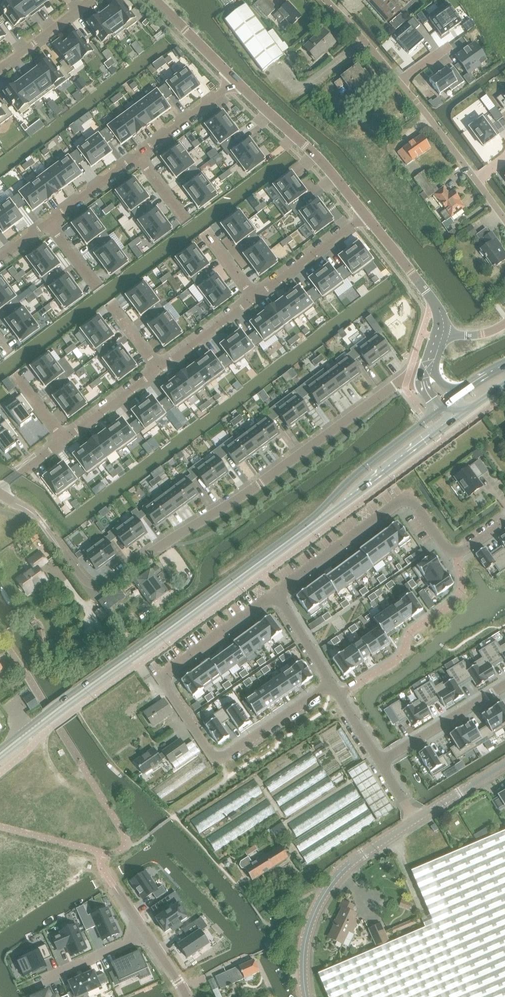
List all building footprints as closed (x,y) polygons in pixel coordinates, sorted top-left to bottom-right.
[(10,0),(3,0),(0,2),(0,8),(4,14),(3,15),(4,16),(5,15),(14,27),(19,22),(21,24),(25,20),(24,19),(10,0)] [(29,0),(10,0),(24,19),(25,19),(24,18),(32,12),(34,14),(38,12),(29,0)] [(47,0),(29,0),(38,12),(41,9),(39,6),(47,0),(48,1),(47,0)] [(130,13),(131,12),(130,11),(129,12),(121,0),(111,7),(109,6),(127,30),(137,22),(130,13)] [(269,0),(259,0),(255,3),(252,7),(264,20),(268,17),(277,8),(269,0)] [(369,0),(378,10),(382,14),(381,15),(387,22),(400,11),(390,0),(370,0),(369,0)] [(301,17),(288,3),(273,16),(277,21),(279,19),(282,22),(285,19),(291,26),(301,17)] [(447,3),(427,17),(441,37),(461,23),(447,3)] [(282,43),(272,30),(267,33),(265,31),(245,4),(224,20),(262,72),(280,58),(283,55),(282,53),(289,48),(284,42),(282,43)] [(127,30),(109,6),(105,9),(107,12),(99,17),(99,16),(98,17),(114,38),(115,38),(126,29),(126,30),(127,30)] [(114,38),(98,17),(97,16),(93,19),(94,20),(88,24),(96,36),(95,37),(96,38),(97,37),(102,43),(111,35),(114,38)] [(413,18),(394,35),(398,39),(396,41),(408,54),(423,41),(414,31),(419,26),(413,18)] [(154,23),(150,27),(156,32),(159,29),(154,23)] [(328,50),(335,43),(323,29),(304,47),(316,60),(327,49),(328,50)] [(87,45),(78,33),(68,41),(81,59),(92,51),(88,46),(89,45),(88,44),(87,45)] [(81,59),(68,41),(67,41),(68,42),(63,45),(59,40),(53,44),(65,60),(60,64),(62,67),(68,75),(74,71),(71,67),(81,59)] [(474,43),(456,56),(468,74),(480,65),(477,61),(483,56),(474,43)] [(169,56),(164,60),(167,64),(172,61),(169,56)] [(68,75),(62,67),(57,71),(49,60),(38,68),(55,90),(70,78),(68,75)] [(370,80),(364,72),(362,73),(357,66),(334,84),(338,90),(343,86),(342,85),(345,83),(352,92),(370,80)] [(185,67),(175,74),(190,94),(200,87),(197,83),(198,82),(193,76),(192,76),(185,67)] [(429,80),(429,81),(439,95),(440,95),(439,94),(449,88),(451,91),(464,82),(453,67),(448,71),(446,68),(446,69),(430,81),(429,80)] [(55,90),(38,68),(39,69),(31,75),(29,72),(25,75),(42,98),(54,89),(55,90)] [(166,84),(161,88),(169,98),(174,94),(180,102),(190,94),(175,74),(165,82),(166,84)] [(42,98),(25,75),(21,78),(23,80),(16,86),(15,85),(14,86),(30,107),(31,106),(42,98)] [(134,82),(129,86),(133,90),(137,87),(138,87),(134,82)] [(30,107),(14,86),(13,84),(9,88),(10,89),(4,93),(13,105),(12,106),(12,107),(14,106),(18,112),(28,104),(30,107)] [(145,97),(146,99),(160,117),(170,109),(164,101),(169,98),(161,88),(156,91),(155,89),(145,97)] [(120,93),(115,97),(118,101),(123,98),(120,93)] [(496,99),(503,109),(504,108),(504,98),(502,94),(496,99)] [(350,111),(361,103),(356,97),(345,105),(350,111)] [(146,99),(137,106),(150,124),(160,117),(146,99)] [(13,116),(4,104),(0,107),(0,126),(13,116)] [(128,113),(127,113),(141,132),(147,127),(146,126),(150,124),(137,106),(128,113)] [(495,108),(489,113),(496,122),(503,118),(495,108)] [(119,116),(116,118),(131,138),(135,135),(136,136),(141,132),(127,113),(128,113),(126,111),(125,111),(119,116)] [(212,120),(205,126),(212,135),(230,122),(223,112),(219,115),(218,114),(212,119),(212,120)] [(108,128),(103,131),(110,141),(115,138),(121,145),(131,138),(116,118),(106,126),(108,128)] [(473,126),(469,128),(483,147),(495,137),(491,131),(494,128),(490,122),(486,125),(482,119),(480,120),(479,119),(473,123),(474,125),(473,126)] [(212,135),(210,137),(218,147),(220,146),(223,150),(234,143),(230,138),(238,132),(230,122),(212,135)] [(96,133),(86,140),(101,160),(111,153),(105,145),(110,141),(103,131),(98,135),(96,133)] [(407,166),(431,148),(421,135),(397,153),(407,166)] [(201,137),(196,141),(199,145),(204,142),(201,137)] [(234,143),(223,150),(227,156),(229,154),(236,164),(237,164),(239,163),(238,162),(256,149),(249,139),(237,148),(234,143)] [(78,150),(73,154),(80,163),(85,160),(91,168),(101,160),(86,140),(76,148),(78,150)] [(165,156),(161,158),(168,168),(186,155),(187,155),(189,154),(188,153),(181,143),(171,150),(171,149),(164,154),(165,156)] [(46,148),(41,152),(44,156),(49,153),(46,148)] [(256,149),(238,162),(239,163),(246,172),(246,173),(254,167),(255,168),(261,163),(260,162),(264,159),(256,149)] [(57,162),(56,163),(58,165),(72,182),(81,175),(76,167),(80,163),(73,154),(68,157),(66,155),(57,162)] [(186,155),(168,168),(176,178),(184,173),(187,177),(198,170),(187,155),(186,155)] [(27,162),(22,166),(25,171),(30,167),(27,162)] [(49,171),(49,172),(62,190),(72,182),(58,165),(49,171)] [(47,170),(38,177),(53,198),(59,193),(58,192),(62,190),(49,172),(49,171),(47,169),(47,170)] [(191,182),(183,188),(190,198),(210,183),(203,173),(202,174),(201,175),(198,170),(187,177),(191,182)] [(229,170),(224,174),(227,178),(232,174),(229,170)] [(281,180),(271,187),(279,197),(299,183),(291,173),(287,176),(286,174),(280,179),(281,180)] [(38,177),(28,184),(43,204),(46,201),(47,202),(53,198),(38,177)] [(123,186),(114,193),(121,203),(141,189),(134,179),(130,181),(129,180),(122,185),(123,186)] [(210,183),(190,198),(198,208),(202,205),(203,206),(203,207),(210,202),(209,200),(218,193),(210,183)] [(299,183),(279,197),(284,204),(286,208),(288,206),(292,211),(302,203),(298,199),(306,193),(299,183)] [(19,194),(15,197),(22,207),(27,204),(32,211),(43,204),(28,184),(18,192),(19,194)] [(464,208),(459,200),(460,200),(453,191),(449,194),(443,187),(438,191),(434,185),(423,192),(420,195),(425,201),(432,195),(439,204),(440,203),(445,210),(440,214),(445,222),(464,208)] [(141,189),(121,203),(132,218),(144,209),(141,205),(149,199),(141,189)] [(0,205),(0,208),(13,226),(23,219),(17,211),(22,207),(15,197),(10,201),(8,199),(0,205)] [(302,203),(292,211),(296,216),(298,215),(305,224),(325,210),(317,199),(306,208),(302,203)] [(112,204),(107,207),(110,212),(115,208),(112,204)] [(3,234),(13,226),(0,208),(0,230),(3,234)] [(144,209),(132,218),(143,233),(163,218),(156,208),(149,213),(148,214),(144,209)] [(76,222),(72,225),(79,235),(97,221),(98,222),(100,220),(99,220),(92,210),(82,217),(81,216),(75,221),(76,222)] [(325,210),(305,224),(312,235),(322,227),(323,228),(329,224),(328,223),(332,220),(325,210)] [(225,222),(221,225),(228,235),(246,222),(246,221),(239,212),(231,217),(230,216),(224,221),(225,222)] [(163,218),(143,233),(151,243),(160,236),(161,237),(168,233),(167,231),(171,229),(163,218)] [(246,222),(228,235),(236,245),(244,239),(247,244),(258,237),(254,232),(256,230),(248,220),(246,221),(246,222)] [(97,221),(79,235),(87,245),(95,239),(98,244),(108,236),(98,222),(97,221)] [(500,247),(499,247),(497,244),(498,242),(496,239),(496,238),(492,232),(490,233),(486,228),(478,234),(471,225),(465,230),(472,238),(476,235),(481,241),(484,239),(488,245),(480,250),(485,256),(484,257),(485,258),(486,258),(493,268),(504,260),(504,253),(500,247)] [(102,249),(94,255),(101,264),(119,251),(108,236),(98,244),(102,249)] [(251,249),(243,255),(251,265),(269,251),(258,237),(247,244),(251,249)] [(133,241),(128,245),(131,250),(136,246),(133,241)] [(359,242),(348,250),(363,270),(373,262),(366,253),(367,252),(363,245),(361,246),(359,242)] [(34,253),(27,259),(34,268),(52,255),(45,245),(41,248),(40,247),(33,252),(34,253)] [(183,253),(174,260),(181,270),(201,255),(194,245),(190,248),(189,247),(182,252),(183,253)] [(348,250),(338,257),(344,265),(339,269),(347,279),(352,275),(353,277),(363,270),(348,250)] [(119,251),(101,264),(109,275),(113,272),(114,273),(121,268),(120,267),(127,261),(120,251),(119,251)] [(269,251),(251,265),(258,275),(262,272),(263,273),(269,268),(269,267),(276,262),(269,251)] [(34,268),(32,270),(40,280),(42,279),(45,283),(55,276),(52,271),(60,265),(52,255),(34,268)] [(201,255),(181,270),(186,276),(189,280),(191,279),(194,284),(205,276),(201,271),(209,265),(201,255)] [(329,264),(319,272),(333,292),(344,284),(342,282),(347,279),(339,269),(334,272),(329,264)] [(319,272),(309,280),(314,287),(309,291),(317,301),(322,297),(323,299),(333,292),(319,272)] [(55,276),(45,283),(56,298),(74,285),(67,275),(59,281),(55,276)] [(205,276),(194,284),(205,298),(223,285),(216,275),(208,281),(205,276)] [(10,286),(3,276),(0,278),(0,294),(10,286)] [(376,276),(371,280),(374,284),(379,280),(376,276)] [(129,293),(126,296),(133,306),(153,291),(146,281),(138,287),(136,288),(135,287),(129,292),(129,293)] [(56,298),(54,299),(54,300),(62,310),(72,303),(72,304),(79,299),(78,298),(82,295),(74,285),(56,298)] [(205,298),(203,300),(211,310),(221,303),(221,304),(228,299),(227,298),(231,295),(223,285),(205,298)] [(0,294),(0,310),(6,306),(9,310),(19,303),(16,298),(18,297),(10,286),(0,294)] [(299,287),(289,294),(304,314),(314,307),(312,305),(317,301),(309,291),(305,295),(299,287)] [(153,291),(133,306),(141,316),(149,310),(152,315),(162,308),(159,303),(161,301),(153,291)] [(289,294),(279,302),(293,320),(292,320),(294,322),(294,321),(304,314),(289,294)] [(275,303),(269,308),(283,327),(283,326),(292,320),(293,320),(279,302),(275,304),(275,303)] [(13,315),(5,321),(12,331),(30,318),(19,303),(9,310),(13,315)] [(44,308),(47,313),(47,312),(52,309),(48,305),(44,308)] [(44,308),(39,312),(42,316),(47,313),(44,308)] [(156,320),(148,326),(155,336),(173,322),(174,323),(176,321),(175,321),(168,311),(166,312),(162,308),(152,315),(156,320)] [(264,313),(260,316),(275,336),(284,329),(285,328),(283,326),(283,327),(269,308),(263,312),(264,313)] [(98,316),(79,331),(86,341),(106,326),(98,316)] [(260,316),(250,323),(256,331),(251,335),(258,345),(263,341),(265,343),(275,336),(260,316)] [(30,318),(12,331),(20,341),(24,338),(25,340),(30,336),(29,335),(38,328),(35,324),(33,322),(32,320),(30,318)] [(173,322),(155,336),(163,346),(167,343),(168,344),(174,339),(173,338),(181,333),(174,323),(173,322)] [(376,322),(371,326),(376,333),(378,335),(383,332),(376,322)] [(106,326),(86,341),(94,351),(96,350),(99,355),(109,347),(106,342),(114,336),(106,326)] [(240,331),(230,338),(243,356),(244,356),(258,345),(251,335),(246,338),(240,331)] [(367,340),(366,341),(380,359),(390,352),(387,347),(389,346),(382,338),(381,339),(378,335),(376,333),(367,340)] [(355,346),(350,350),(351,352),(357,359),(362,355),(370,367),(380,359),(366,341),(367,340),(365,338),(364,339),(361,334),(351,341),(355,346)] [(297,335),(292,338),(295,343),(300,339),(297,335)] [(230,338),(220,346),(221,346),(226,353),(221,357),(229,367),(233,364),(235,365),(245,358),(244,356),(243,356),(230,338)] [(73,344),(68,348),(72,352),(77,348),(73,344)] [(109,347),(99,355),(103,360),(101,361),(108,371),(128,356),(121,346),(113,352),(109,347)] [(351,352),(336,363),(350,382),(361,374),(352,362),(357,359),(351,352)] [(210,353),(200,360),(215,380),(225,373),(223,371),(229,367),(221,357),(216,361),(211,353),(210,353)] [(34,364),(31,367),(38,377),(56,364),(56,363),(48,354),(41,359),(40,358),(33,363),(34,364)] [(128,356),(108,371),(116,381),(125,374),(126,375),(133,370),(132,369),(136,366),(128,356)] [(325,361),(321,356),(316,359),(320,364),(325,361)] [(315,368),(320,364),(316,359),(312,363),(315,368)] [(200,360),(191,368),(205,387),(215,380),(200,360)] [(56,364),(38,377),(46,387),(53,381),(57,386),(67,379),(64,374),(65,372),(63,369),(58,362),(56,363),(56,364)] [(336,363),(327,370),(341,389),(350,382),(336,363)] [(186,369),(180,374),(196,395),(205,387),(191,368),(187,370),(186,369)] [(339,390),(325,371),(323,370),(314,377),(329,397),(339,390)] [(175,379),(171,382),(186,402),(196,395),(180,374),(175,378),(175,379)] [(329,397),(314,377),(298,388),(305,397),(310,394),(319,405),(329,397)] [(99,378),(94,382),(97,386),(102,382),(99,378)] [(61,391),(53,397),(60,407),(78,393),(67,379),(57,386),(61,391)] [(171,382),(161,389),(167,397),(162,401),(170,411),(175,408),(176,409),(186,402),(171,382)] [(309,412),(300,401),(305,397),(298,388),(284,399),(299,420),(309,412)] [(78,393),(60,407),(68,417),(72,414),(72,415),(79,410),(78,409),(88,402),(80,392),(78,393)] [(21,395),(5,407),(20,428),(31,420),(27,414),(25,412),(30,408),(32,410),(32,411),(33,411),(21,395),(20,395),(21,395)] [(152,397),(142,404),(156,424),(157,424),(167,416),(165,415),(170,411),(162,401),(158,404),(152,397)] [(299,420),(284,399),(269,410),(271,414),(276,419),(280,416),(289,427),(299,420)] [(208,401),(203,404),(206,409),(211,405),(208,401)] [(142,404),(132,412),(137,419),(133,423),(140,433),(143,437),(158,426),(157,424),(156,424),(142,404)] [(279,434),(271,423),(276,419),(271,414),(257,425),(256,425),(269,442),(279,434)] [(244,421),(240,416),(235,419),(239,424),(244,421)] [(122,419),(112,426),(127,446),(137,439),(135,437),(140,433),(133,423),(128,427),(122,419)] [(234,428),(239,424),(235,419),(231,423),(234,428)] [(0,425),(0,447),(5,454),(16,446),(11,440),(10,438),(15,434),(16,436),(17,437),(18,437),(6,421),(5,421),(0,425)] [(179,423),(174,426),(178,431),(182,428),(179,423)] [(269,442),(256,425),(257,425),(256,423),(245,430),(245,431),(259,449),(269,442)] [(112,426),(102,434),(116,451),(115,452),(116,452),(117,454),(117,453),(127,446),(112,426)] [(257,451),(243,432),(234,439),(248,458),(257,451)] [(98,435),(92,440),(106,459),(106,458),(115,452),(116,451),(102,434),(98,436),(98,435)] [(248,458),(234,439),(232,437),(217,449),(224,458),(229,454),(237,466),(248,458)] [(87,445),(83,448),(98,468),(107,461),(108,460),(106,458),(106,459),(92,440),(86,444),(87,445)] [(83,448),(73,455),(79,463),(74,467),(81,477),(86,473),(88,475),(98,468),(83,448)] [(228,473),(219,461),(224,458),(217,449),(212,452),(215,456),(206,463),(205,463),(218,480),(228,473)] [(478,449),(471,454),(476,460),(483,455),(478,449)] [(218,480),(205,463),(206,463),(203,459),(187,471),(190,475),(194,480),(199,476),(208,488),(218,480)] [(63,463),(53,470),(68,490),(78,482),(77,480),(81,477),(74,467),(69,470),(63,463)] [(454,477),(469,497),(479,489),(477,487),(481,484),(477,479),(483,475),(474,464),(469,468),(468,467),(454,477)] [(120,467),(115,470),(118,475),(123,471),(120,467)] [(53,470),(43,478),(46,481),(45,482),(50,489),(51,488),(58,497),(68,490),(53,470)] [(198,495),(189,483),(194,480),(190,475),(175,486),(188,503),(198,495)] [(159,476),(154,479),(157,484),(162,480),(159,476)] [(154,479),(149,483),(153,488),(157,484),(154,479)] [(188,503),(175,486),(166,493),(178,510),(188,503)] [(176,511),(164,494),(154,502),(167,518),(176,511)] [(75,500),(70,503),(74,508),(78,504),(79,504),(75,500)] [(167,518),(154,502),(153,500),(142,507),(144,509),(139,513),(143,518),(147,515),(156,526),(167,518)] [(146,533),(138,522),(143,518),(139,513),(136,509),(131,513),(134,517),(124,524),(137,541),(146,533)] [(137,541),(124,524),(123,522),(113,530),(108,533),(109,535),(113,540),(118,537),(127,548),(137,541)] [(397,522),(387,530),(400,548),(410,540),(409,538),(408,538),(405,534),(406,533),(401,527),(400,527),(397,522)] [(387,530),(378,536),(391,554),(392,554),(390,552),(398,546),(400,548),(387,530)] [(117,555),(108,544),(113,540),(109,535),(95,546),(94,546),(107,563),(117,555)] [(378,536),(369,543),(382,561),(391,554),(378,536)] [(360,549),(360,550),(373,568),(382,561),(369,543),(360,549)] [(107,563),(94,546),(95,546),(93,544),(83,552),(88,558),(86,559),(92,567),(94,566),(97,570),(107,563)] [(504,569),(504,563),(498,552),(491,557),(485,548),(486,548),(485,548),(475,555),(476,555),(486,570),(494,565),(500,573),(504,569)] [(360,552),(352,558),(365,576),(366,575),(364,574),(372,568),(373,568),(360,550),(359,550),(360,552)] [(80,551),(75,554),(79,559),(83,555),(80,551)] [(45,579),(38,569),(47,562),(40,552),(28,561),(33,567),(16,580),(27,594),(37,588),(35,586),(45,579)] [(412,569),(419,579),(440,565),(433,555),(432,555),(428,558),(421,562),(421,563),(412,569)] [(352,558),(343,564),(357,582),(365,576),(352,558)] [(343,564),(334,571),(346,587),(355,581),(356,582),(357,582),(343,564)] [(422,578),(428,587),(446,574),(440,565),(419,579),(420,580),(422,578)] [(168,593),(162,584),(167,580),(162,573),(160,571),(155,575),(152,570),(134,582),(151,605),(168,593)] [(324,576),(336,592),(337,594),(346,587),(334,571),(326,577),(324,576)] [(453,584),(446,574),(428,587),(430,586),(437,596),(441,592),(442,593),(448,588),(452,585),(453,585),(453,584)] [(324,576),(315,583),(327,599),(335,592),(336,592),(324,576)] [(315,583),(306,589),(321,609),(321,608),(318,605),(327,599),(315,583)] [(118,587),(98,601),(105,612),(125,597),(118,587)] [(306,589),(296,597),(300,602),(299,602),(304,608),(305,608),(311,616),(321,609),(306,589)] [(408,590),(398,597),(412,617),(422,610),(408,590)] [(391,604),(391,605),(403,623),(412,617),(398,597),(400,601),(392,606),(391,604)] [(382,611),(394,629),(403,623),(391,605),(382,611)] [(108,617),(101,608),(94,613),(101,622),(108,617)] [(372,617),(385,636),(394,629),(382,611),(372,617)] [(270,616),(259,624),(271,640),(281,632),(270,616)] [(376,624),(367,630),(381,651),(390,644),(385,636),(372,617),(372,618),(376,624)] [(259,624),(250,630),(262,646),(271,640),(259,624)] [(250,630),(242,636),(253,653),(262,646),(250,630)] [(360,638),(359,638),(372,657),(381,651),(367,630),(366,630),(369,634),(361,640),(360,638)] [(47,644),(45,631),(37,631),(39,645),(47,644)] [(234,642),(233,643),(234,645),(245,659),(253,653),(242,636),(234,642)] [(359,638),(351,644),(363,662),(364,662),(362,660),(370,655),(371,657),(372,657),(359,638)] [(487,647),(497,662),(503,658),(504,660),(504,661),(504,644),(500,648),(496,641),(487,647)] [(352,646),(343,652),(354,669),(363,662),(351,644),(350,644),(352,646)] [(234,645),(227,650),(237,664),(240,668),(247,662),(245,659),(234,645)] [(483,658),(475,663),(486,681),(496,676),(492,668),(490,666),(497,662),(487,647),(479,652),(483,658)] [(227,650),(218,656),(229,670),(237,664),(227,650)] [(288,651),(282,656),(285,660),(292,656),(288,651)] [(344,676),(354,669),(343,652),(332,660),(344,676)] [(218,656),(211,662),(221,676),(229,670),(218,656)] [(291,668),(290,669),(302,685),(312,678),(309,673),(305,666),(304,666),(300,659),(289,666),(291,668)] [(209,660),(200,666),(212,683),(221,676),(211,662),(209,660)] [(463,661),(459,664),(455,667),(464,682),(471,678),(476,687),(477,687),(486,681),(475,663),(467,668),(463,661)] [(200,666),(192,673),(203,689),(212,683),(200,666)] [(450,678),(443,683),(454,701),(464,695),(463,695),(458,686),(464,682),(455,667),(446,672),(450,678)] [(290,669),(281,675),(293,691),(302,685),(290,669)] [(192,673),(181,681),(185,685),(184,686),(189,692),(193,696),(192,696),(193,697),(203,689),(192,673)] [(281,675),(272,681),(284,697),(293,691),(281,675)] [(424,678),(419,681),(423,686),(427,684),(424,678)] [(272,681),(264,687),(275,703),(284,697),(272,681)] [(423,687),(432,702),(439,698),(445,707),(454,701),(443,683),(435,688),(431,681),(423,687)] [(264,687),(255,693),(266,710),(275,703),(264,687)] [(412,705),(422,721),(431,716),(431,715),(426,706),(432,702),(423,687),(415,691),(414,692),(419,700),(412,705)] [(256,716),(266,710),(255,693),(245,700),(256,716)] [(37,703),(34,698),(26,704),(29,708),(37,703)] [(218,699),(213,703),(219,711),(224,708),(218,699)] [(172,713),(164,700),(144,713),(153,726),(172,713)] [(224,708),(219,711),(226,721),(231,718),(238,730),(239,730),(250,723),(246,718),(246,717),(242,711),(234,700),(224,708)] [(396,700),(388,704),(390,707),(399,722),(406,718),(412,727),(422,721),(412,705),(411,703),(403,708),(399,701),(397,702),(396,700)] [(491,709),(498,719),(503,728),(504,727),(504,707),(502,703),(502,702),(491,709)] [(481,715),(481,716),(487,726),(482,729),(489,740),(495,736),(493,734),(503,728),(498,719),(491,709),(482,715),(481,715)] [(219,711),(203,722),(210,732),(209,732),(214,739),(214,738),(218,744),(229,737),(229,736),(221,725),(226,721),(219,711)] [(394,715),(389,718),(393,725),(398,722),(394,715)] [(460,728),(467,739),(473,750),(489,740),(482,729),(477,732),(471,722),(470,722),(461,728),(460,728)] [(162,727),(155,732),(158,737),(165,732),(162,727)] [(337,731),(356,762),(361,758),(342,728),(337,731)] [(460,728),(449,735),(450,735),(456,745),(450,749),(457,760),(473,750),(467,739),(460,728)] [(164,753),(159,756),(161,760),(167,757),(171,763),(175,769),(200,752),(193,741),(184,747),(180,741),(164,752),(164,753)] [(311,753),(265,783),(271,792),(317,761),(314,757),(326,750),(324,746),(312,754),(311,753)] [(430,747),(418,754),(419,754),(422,760),(426,767),(433,777),(449,767),(443,756),(437,759),(430,748),(430,747)] [(154,749),(135,762),(143,774),(162,761),(161,760),(159,756),(154,749)] [(207,769),(199,757),(151,790),(162,800),(207,769)] [(364,762),(347,772),(377,820),(393,810),(368,769),(364,762)] [(327,776),(321,767),(274,798),(280,807),(327,776)] [(334,786),(328,777),(281,808),(287,817),(334,786)] [(262,793),(254,780),(191,820),(200,834),(262,793)] [(360,797),(351,783),(288,824),(297,837),(360,797)] [(492,801),(498,811),(504,807),(504,791),(498,796),(499,797),(492,801)] [(375,820),(361,798),(294,842),(308,864),(375,820)] [(275,813),(266,799),(207,838),(216,851),(275,813)] [(282,822),(270,829),(275,837),(286,829),(282,822)] [(482,839),(489,834),(485,828),(478,832),(482,839)] [(421,919),(422,921),(425,927),(390,942),(377,948),(318,973),(328,996),(504,996),(504,831),(477,843),(411,871),(430,915),(421,919)] [(255,845),(244,852),(247,857),(258,850),(255,845)] [(253,880),(288,857),(281,846),(253,864),(248,857),(241,862),(240,866),(242,869),(246,869),(253,880)] [(146,871),(131,881),(143,900),(152,893),(156,899),(166,892),(162,886),(157,889),(146,871)] [(164,910),(152,918),(161,932),(168,927),(170,930),(179,924),(176,921),(184,917),(175,903),(178,900),(171,890),(166,894),(169,898),(160,905),(164,910)] [(412,903),(401,899),(399,906),(409,909),(412,903)] [(352,933),(358,921),(354,919),(357,914),(351,912),(354,906),(343,901),(340,907),(343,908),(331,932),(334,933),(331,939),(343,944),(349,931),(352,933)] [(83,906),(76,909),(86,931),(96,926),(103,941),(119,934),(108,908),(93,915),(92,914),(88,916),(83,906)] [(422,921),(421,919),(420,916),(385,931),(381,923),(368,928),(377,948),(390,942),(387,936),(422,921)] [(61,934),(52,937),(58,950),(66,947),(70,955),(86,948),(83,941),(86,940),(82,933),(80,934),(76,925),(60,932),(61,934)] [(200,931),(178,945),(187,958),(209,944),(200,931)] [(17,960),(16,960),(24,977),(25,977),(24,976),(41,968),(42,969),(47,967),(45,963),(44,960),(51,957),(46,945),(44,945),(45,946),(24,955),(24,954),(22,955),(23,958),(17,960)] [(139,951),(111,963),(114,970),(112,971),(113,973),(118,984),(127,981),(125,976),(137,971),(140,980),(149,975),(150,976),(150,975),(139,951)] [(259,972),(253,960),(215,976),(221,989),(244,979),(245,980),(247,981),(252,979),(253,976),(252,975),(259,972)] [(87,993),(101,987),(100,985),(108,981),(104,974),(96,977),(93,971),(69,982),(73,991),(75,996),(79,996),(87,993)] [(207,981),(215,996),(222,996),(213,978),(207,981)] [(29,996),(59,996),(58,993),(52,996),(49,989),(29,996)]
